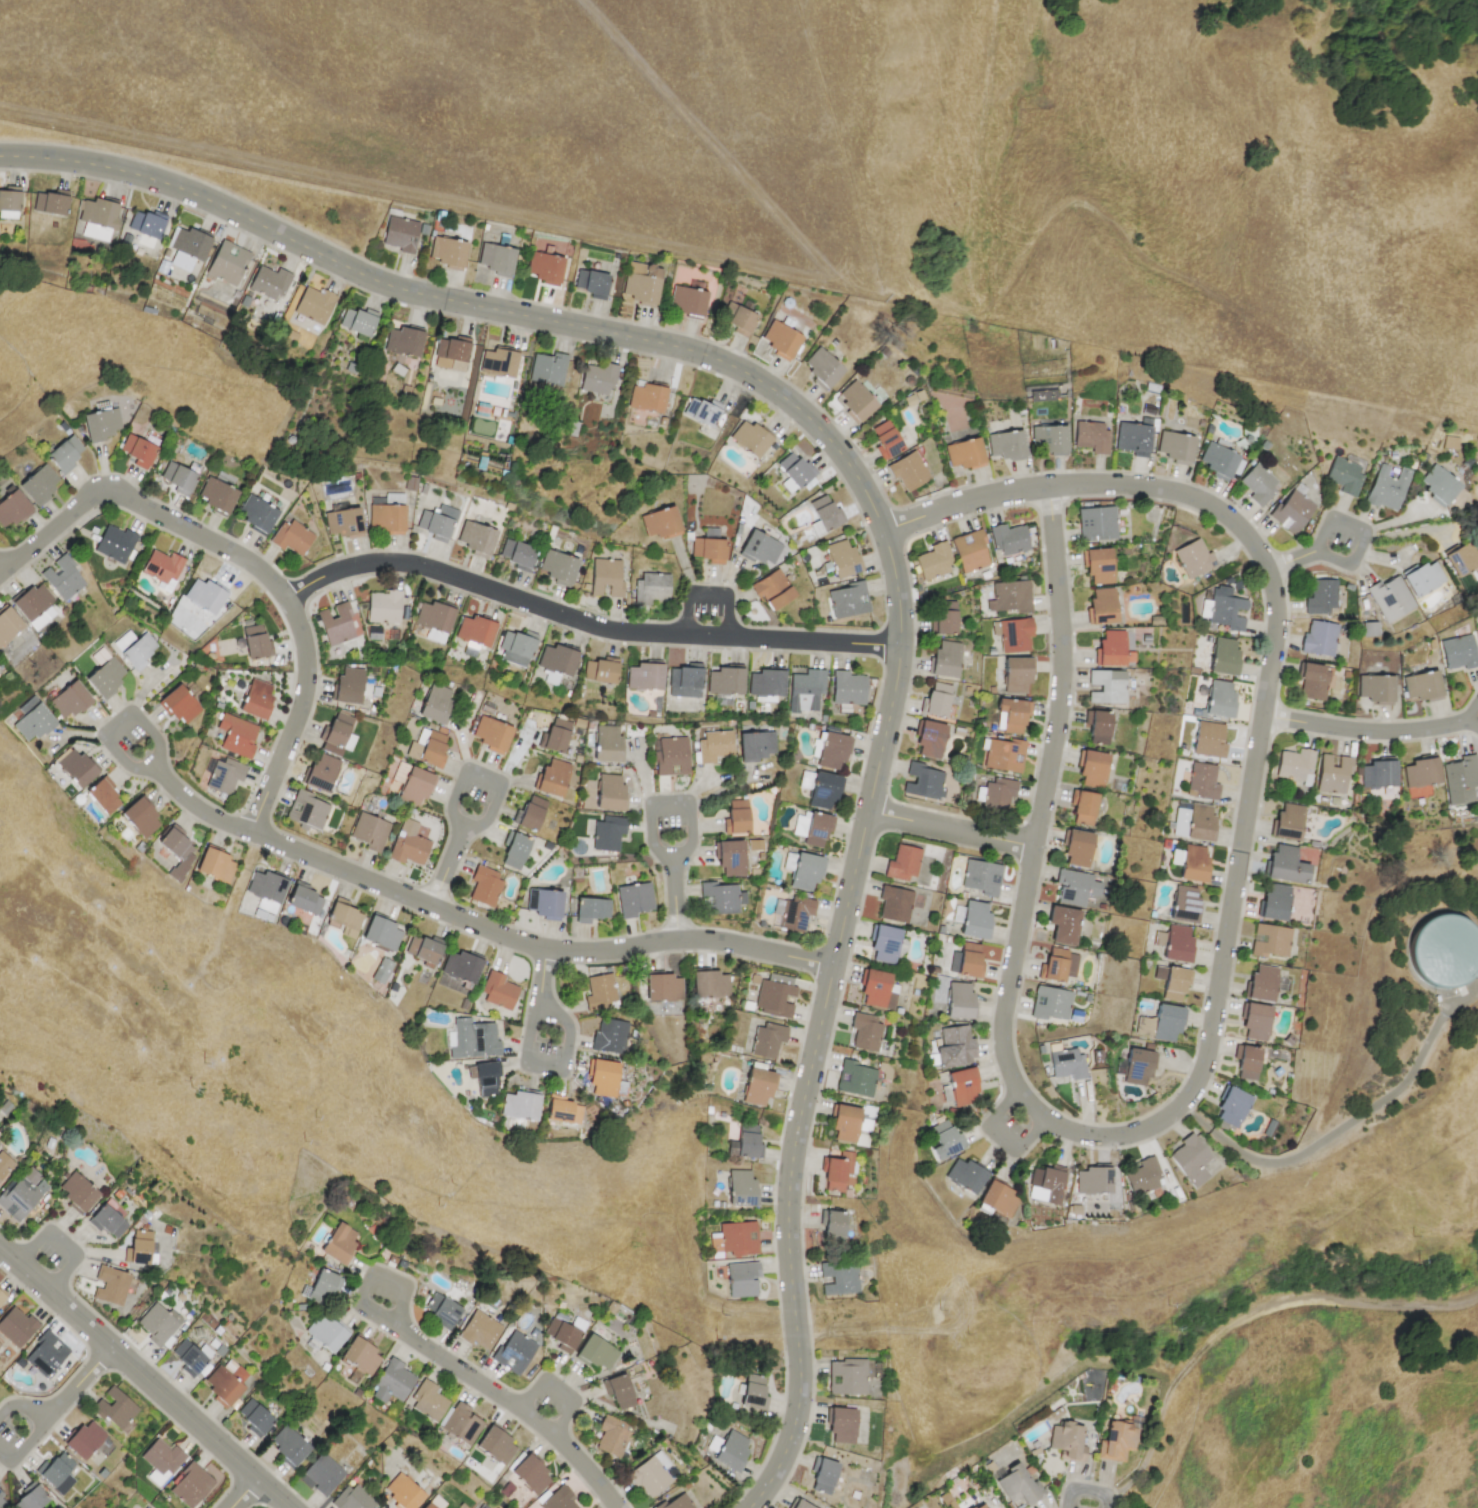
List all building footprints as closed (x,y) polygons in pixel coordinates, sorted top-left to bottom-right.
[(18,218),(19,186),(4,186),(4,191),(0,191),(0,218),(18,218)] [(35,192),(33,212),(66,215),(68,190),(54,188),(54,193),(35,192)] [(108,241),(110,230),(113,231),(119,204),(92,198),(91,202),(81,199),(76,221),(85,223),(82,235),(108,241)] [(165,215),(153,211),(152,215),(133,210),(127,230),(158,239),(165,215)] [(382,245),(398,247),(397,252),(414,255),(418,221),(386,216),(382,245)] [(201,262),(211,238),(176,223),(167,246),(175,250),(169,264),(189,272),(194,259),(201,262)] [(467,243),(431,237),(428,257),(437,259),(436,266),(462,270),(467,243)] [(235,288),(250,252),(220,239),(205,275),(235,288)] [(485,274),(500,276),(500,274),(511,275),(514,248),(480,243),(477,264),(486,266),(485,274)] [(564,258),(529,251),(525,272),(534,274),(534,278),(542,280),(542,283),(559,287),(564,258)] [(662,268),(628,261),(621,293),(630,295),(629,301),(655,306),(662,268)] [(273,300),(276,295),(281,297),(291,275),(277,268),(275,273),(258,265),(247,288),(273,300)] [(573,290),(589,292),(588,298),(604,300),(609,274),(577,269),(573,290)] [(707,293),(672,285),(668,305),(676,307),(675,312),(685,314),(685,317),(701,321),(707,293)] [(335,295),(323,290),(322,293),(303,286),(293,314),(324,325),(335,295)] [(719,319),(734,326),(731,331),(747,338),(757,315),(727,301),(719,319)] [(338,327),(368,338),(378,313),(364,308),(362,313),(345,307),(338,327)] [(762,338),(769,342),(767,346),(775,351),(773,354),(787,362),(801,337),(771,321),(762,338)] [(424,330),(398,325),(397,331),(387,329),(383,351),(419,357),(424,330)] [(464,372),(469,338),(455,336),(454,341),(437,338),(433,367),(464,372)] [(803,363),(809,369),(807,371),(814,378),(812,380),(824,391),(843,370),(818,346),(803,363)] [(527,380),(561,387),(568,355),(552,351),(551,357),(533,353),(527,380)] [(607,395),(608,388),(614,389),(619,365),(601,362),(600,367),(583,364),(579,390),(607,395)] [(877,405),(853,379),(837,394),(843,400),(840,403),(847,411),(844,413),(855,425),(877,405)] [(627,407),(661,414),(667,388),(641,383),(640,387),(631,386),(627,407)] [(905,406),(923,402),(921,395),(919,396),(918,392),(903,396),(905,406)] [(707,404),(689,396),(681,415),(711,428),(722,404),(709,399),(707,404)] [(82,414),(88,442),(114,437),(112,429),(121,427),(116,407),(82,414)] [(869,429),(878,445),(874,447),(882,460),(903,448),(887,419),(869,429)] [(499,442),(507,442),(508,420),(500,420),(499,442)] [(749,427),(741,420),(728,437),(755,459),(772,438),(752,422),(749,427)] [(1090,454),(1107,455),(1108,431),(1103,430),(1103,422),(1074,421),(1073,447),(1091,447),(1090,454)] [(1115,451),(1148,453),(1150,425),(1116,423),(1115,451)] [(1066,426),(1031,426),(1030,443),(1042,444),(1041,454),(1065,455),(1066,426)] [(1189,465),(1194,437),(1160,430),(1156,452),(1165,453),(1164,461),(1189,465)] [(987,433),(989,459),(1024,458),(1023,431),(987,433)] [(131,464),(145,470),(157,447),(127,432),(118,450),(134,458),(131,464)] [(62,475),(74,465),(70,460),(84,450),(71,434),(45,454),(62,475)] [(944,445),(949,471),(984,463),(978,437),(944,445)] [(1239,455),(1207,441),(1198,460),(1206,464),(1204,468),(1228,479),(1239,455)] [(775,465),(797,489),(814,474),(791,450),(775,465)] [(884,467),(893,481),(898,478),(906,492),(930,478),(914,450),(884,467)] [(1325,481),(1339,485),(1337,492),(1354,497),(1363,467),(1332,458),(1325,481)] [(160,479),(175,485),(173,491),(188,497),(200,466),(189,462),(187,468),(167,460),(160,479)] [(1258,508),(1276,491),(1271,486),(1275,482),(1256,462),(1238,480),(1250,493),(1247,496),(1258,508)] [(1411,470),(1400,466),(1395,480),(1386,476),(1389,466),(1378,462),(1364,502),(1395,513),(1411,470)] [(61,482),(42,463),(17,486),(36,506),(61,482)] [(1460,486),(1434,463),(1417,482),(1443,505),(1460,486)] [(197,495),(205,499),(203,504),(226,515),(237,491),(206,476),(197,495)] [(1315,506),(1291,487),(1268,517),(1292,535),(1315,506)] [(31,508),(14,488),(0,500),(0,526),(5,531),(31,508)] [(368,524),(378,525),(378,533),(403,534),(404,494),(384,493),(384,498),(369,498),(368,524)] [(278,511),(247,494),(235,515),(266,533),(278,511)] [(809,502),(821,531),(844,521),(838,506),(831,509),(825,495),(809,502)] [(457,510),(436,504),(433,513),(421,509),(415,528),(431,533),(429,539),(447,544),(457,510)] [(645,537),(656,534),(657,539),(681,533),(673,506),(639,515),(645,537)] [(323,512),(326,534),(336,533),(337,539),(361,535),(357,507),(323,512)] [(1079,540),(1115,539),(1115,507),(1078,508),(1079,540)] [(282,521),(268,541),(282,550),(285,546),(300,557),(314,535),(291,519),(287,525),(282,521)] [(489,557),(496,529),(462,521),(456,541),(464,543),(463,551),(489,557)] [(122,565),(137,535),(124,529),(122,532),(106,524),(93,551),(122,565)] [(1005,527),(1004,524),(989,526),(993,556),(1028,551),(1025,525),(1005,527)] [(723,565),(725,540),(716,539),(717,530),(704,529),(703,538),(692,537),(690,557),(708,558),(708,564),(723,565)] [(782,546),(751,529),(739,551),(770,567),(782,546)] [(961,574),(990,565),(979,529),(950,538),(961,574)] [(527,573),(535,548),(504,538),(498,557),(514,562),(512,568),(527,573)] [(824,545),(834,579),(859,571),(848,538),(824,545)] [(1185,579),(1216,566),(1210,551),(1205,553),(1199,538),(1173,549),(1185,579)] [(1455,578),(1477,566),(1477,545),(1474,538),(1443,555),(1455,578)] [(922,580),(953,571),(944,541),(929,545),(931,551),(914,556),(922,580)] [(1084,549),(1085,576),(1091,576),(1091,584),(1113,583),(1111,548),(1084,549)] [(140,573),(159,581),(156,587),(170,593),(184,559),(169,552),(168,556),(151,549),(140,573)] [(577,557),(543,550),(539,570),(547,572),(545,580),(571,586),(577,557)] [(39,574),(63,602),(86,583),(63,554),(39,574)] [(590,596),(622,597),(623,582),(619,581),(620,561),(591,560),(590,596)] [(1401,576),(1415,598),(1445,580),(1434,561),(1426,566),(1424,562),(1401,576)] [(757,600),(762,597),(769,610),(794,598),(779,569),(749,584),(757,600)] [(669,574),(640,573),(640,580),(634,580),(633,603),(668,604),(669,574)] [(1365,588),(1386,623),(1414,606),(1396,575),(1381,584),(1378,580),(1365,588)] [(228,591),(206,579),(203,583),(194,578),(183,598),(213,616),(228,591)] [(1335,579),(1310,580),(1310,598),(1304,598),(1305,613),(1336,612),(1335,579)] [(986,600),(986,612),(1030,611),(1029,581),(992,582),(992,600),(986,600)] [(826,588),(831,618),(868,612),(863,582),(826,588)] [(33,589),(30,586),(10,602),(28,623),(55,601),(40,583),(33,589)] [(1207,625),(1242,629),(1244,618),(1233,617),(1234,609),(1246,611),(1247,600),(1230,597),(1231,588),(1212,586),(1207,625)] [(1091,624),(1116,623),(1114,587),(1089,588),(1091,624)] [(367,592),(367,622),(399,623),(400,590),(386,590),(386,593),(367,592)] [(420,602),(413,623),(446,634),(455,608),(430,599),(428,605),(420,602)] [(1209,601),(1200,600),(1199,616),(1207,617),(1209,601)] [(327,646),(355,638),(349,619),(352,618),(346,601),(332,605),(336,617),(329,619),(326,608),(316,611),(327,646)] [(955,601),(934,601),(935,634),(956,633),(955,601)] [(24,625),(6,606),(0,612),(0,646),(24,625)] [(488,648),(497,622),(472,614),(470,619),(461,616),(454,637),(488,648)] [(1031,651),(1030,619),(994,620),(995,631),(999,630),(1000,652),(1031,651)] [(1299,652),(1333,657),(1338,624),(1309,620),(1307,633),(1302,632),(1299,652)] [(272,654),(270,641),(265,642),(261,624),(241,628),(247,659),(272,654)] [(496,658),(526,668),(537,634),(523,630),(522,636),(504,630),(500,641),(501,641),(496,658)] [(1098,665),(1124,666),(1125,662),(1133,662),(1133,652),(1124,652),(1124,630),(1102,630),(1102,639),(1098,639),(1098,665)] [(141,660),(156,646),(143,631),(118,654),(135,672),(145,663),(141,660)] [(1445,669),(1463,666),(1463,669),(1477,666),(1471,633),(1438,641),(1445,669)] [(1208,672),(1234,676),(1240,641),(1213,637),(1208,672)] [(961,643),(939,640),(937,649),(933,648),(929,674),(955,678),(961,643)] [(577,653),(543,642),(536,667),(570,677),(577,653)] [(127,675),(109,656),(83,680),(101,699),(127,675)] [(585,657),(582,680),(614,684),(618,661),(585,657)] [(1003,693),(1030,694),(1031,658),(1004,657),(1003,693)] [(626,689),(661,690),(662,661),(636,661),(636,667),(626,667),(626,689)] [(1324,700),(1328,665),(1302,662),(1298,697),(1324,700)] [(701,663),(684,663),(683,668),(669,667),(668,696),(700,697),(701,663)] [(743,665),(716,665),(716,670),(707,670),(707,693),(742,694),(743,665)] [(359,704),(363,669),(342,667),(341,675),(336,675),(333,702),(359,704)] [(749,673),(748,695),(783,696),(784,668),(759,667),(759,673),(749,673)] [(818,694),(824,694),(825,669),(804,669),(804,674),(790,673),(789,711),(817,712),(818,694)] [(1087,702),(1124,703),(1125,671),(1088,670),(1087,702)] [(1436,670),(1401,677),(1407,703),(1425,699),(1426,703),(1442,699),(1436,670)] [(832,703),(865,704),(866,674),(832,673),(832,703)] [(1357,697),(1367,698),(1367,701),(1376,702),(1376,705),(1392,705),(1393,676),(1357,675),(1357,697)] [(271,685),(251,678),(238,711),(265,721),(273,697),(267,695),(271,685)] [(64,722),(91,699),(73,679),(46,702),(64,722)] [(1204,715),(1232,719),(1236,692),(1230,691),(1231,682),(1210,679),(1204,715)] [(417,716),(442,724),(452,690),(427,682),(417,716)] [(950,685),(929,682),(925,714),(946,717),(950,685)] [(182,727),(202,710),(179,683),(159,699),(182,727)] [(27,744),(53,720),(31,695),(15,710),(20,716),(10,725),(27,744)] [(1030,700),(997,699),(996,713),(1003,713),(1003,733),(1023,733),(1023,716),(1029,716),(1030,700)] [(351,751),(355,736),(348,734),(354,716),(334,709),(321,751),(340,757),(343,748),(351,751)] [(1109,712),(1090,711),(1088,743),(1107,744),(1109,712)] [(249,759),(254,746),(251,744),(257,725),(222,713),(216,728),(225,732),(219,748),(249,759)] [(503,752),(512,728),(479,715),(470,740),(503,752)] [(542,748),(562,754),(570,723),(551,717),(542,748)] [(946,725),(921,719),(915,745),(919,746),(917,754),(938,760),(946,725)] [(1191,754),(1224,759),(1226,744),(1221,743),(1224,725),(1197,721),(1191,754)] [(618,762),(619,726),(594,725),(593,761),(618,762)] [(446,736),(417,726),(406,757),(439,769),(444,755),(440,754),(446,736)] [(774,753),(774,731),(751,732),(751,726),(739,727),(741,761),(766,760),(766,754),(774,753)] [(697,740),(698,764),(712,763),(712,757),(733,756),(732,731),(703,732),(703,739),(697,740)] [(816,766),(837,771),(839,761),(845,762),(850,738),(824,732),(816,766)] [(687,737),(653,738),(654,775),(688,774),(687,737)] [(1021,772),(1024,741),(987,738),(984,768),(1021,772)] [(54,763),(79,789),(99,770),(83,752),(78,756),(70,748),(54,763)] [(1275,777),(1309,783),(1315,751),(1298,748),(1297,753),(1280,750),(1275,777)] [(1077,783),(1101,788),(1109,755),(1084,750),(1077,783)] [(339,759),(319,752),(316,761),(312,759),(303,784),(327,793),(339,759)] [(1316,791),(1344,794),(1346,773),(1351,773),(1353,757),(1320,754),(1316,791)] [(1474,802),(1472,787),(1477,786),(1477,778),(1475,754),(1459,756),(1460,761),(1443,763),(1447,805),(1474,802)] [(228,796),(234,780),(240,782),(246,766),(218,755),(206,787),(228,796)] [(1440,783),(1437,755),(1410,758),(1411,765),(1403,766),(1405,787),(1440,783)] [(535,790),(559,798),(571,764),(550,757),(546,766),(543,765),(535,790)] [(901,792),(939,800),(945,772),(924,768),(925,764),(908,760),(905,775),(914,777),(913,784),(904,782),(901,792)] [(1361,787),(1396,786),(1395,760),(1369,761),(1369,765),(1360,766),(1361,787)] [(1216,800),(1218,784),(1214,783),(1216,764),(1190,762),(1186,797),(1216,800)] [(435,775),(408,766),(396,799),(416,806),(419,798),(427,800),(435,775)] [(807,806),(834,812),(841,777),(815,771),(807,806)] [(106,816),(121,803),(109,790),(114,786),(104,774),(84,792),(106,816)] [(596,809),(622,810),(624,775),(598,774),(596,809)] [(977,787),(974,800),(982,801),(980,809),(1005,813),(1008,796),(1014,797),(1016,782),(986,777),(984,788),(977,787)] [(319,832),(330,806),(310,798),(312,794),(297,788),(284,818),(319,832)] [(1091,826),(1097,794),(1076,791),(1071,823),(1091,826)] [(159,825),(153,818),(158,814),(141,794),(119,813),(142,840),(159,825)] [(537,831),(545,800),(526,795),(518,826),(537,831)] [(729,833),(748,832),(747,799),(727,800),(729,833)] [(1211,805),(1189,803),(1185,838),(1213,841),(1215,817),(1210,816),(1211,805)] [(1276,810),(1275,819),(1271,819),(1269,837),(1298,841),(1303,805),(1282,803),(1281,811),(1276,810)] [(1187,809),(1174,808),(1171,834),(1184,836),(1187,809)] [(802,844),(821,848),(825,831),(830,832),(833,819),(797,810),(792,834),(804,837),(802,844)] [(379,854),(390,823),(358,811),(349,837),(365,843),(363,848),(379,854)] [(593,821),(592,850),(618,851),(618,834),(625,834),(625,817),(601,816),(601,821),(593,821)] [(388,859),(403,864),(404,860),(422,866),(430,840),(414,835),(418,822),(401,817),(388,859)] [(178,859),(166,874),(175,882),(199,851),(181,838),(184,833),(172,823),(157,843),(178,859)] [(1093,834),(1068,829),(1063,855),(1067,856),(1065,864),(1087,868),(1093,834)] [(518,870),(530,839),(511,831),(498,863),(518,870)] [(716,841),(718,868),(722,868),(723,876),(744,876),(743,840),(716,841)] [(1177,879),(1203,883),(1209,847),(1183,843),(1182,851),(1170,849),(1167,863),(1179,865),(1177,879)] [(1266,878),(1307,883),(1309,865),(1295,863),(1297,847),(1275,844),(1274,852),(1269,852),(1266,878)] [(884,876),(916,881),(920,848),(895,845),(893,861),(886,860),(884,876)] [(238,860),(205,846),(195,870),(227,884),(238,860)] [(789,888),(811,890),(812,883),(818,884),(822,857),(785,852),(783,869),(791,870),(789,888)] [(1001,865),(965,859),(960,887),(980,890),(979,894),(995,897),(1001,865)] [(470,880),(475,882),(468,899),(491,907),(503,875),(476,865),(470,880)] [(253,871),(244,891),(277,905),(288,879),(264,869),(261,874),(253,871)] [(1054,902),(1085,908),(1092,874),(1060,869),(1054,902)] [(323,897),(308,891),(310,886),(295,880),(286,905),(316,916),(323,897)] [(650,882),(616,886),(619,918),(635,917),(635,912),(653,910),(650,882)] [(700,884),(701,914),(737,913),(736,883),(700,884)] [(1291,886),(1269,883),(1267,892),(1264,891),(1262,901),(1259,900),(1256,918),(1286,922),(1291,886)] [(1195,888),(1173,885),(1168,919),(1197,923),(1200,897),(1194,896),(1195,888)] [(878,920),(908,923),(912,889),(882,886),(878,920)] [(560,920),(561,891),(527,889),(526,910),(534,910),(534,918),(560,920)] [(346,927),(344,936),(353,938),(361,912),(346,907),(348,901),(334,896),(326,921),(346,927)] [(815,901),(791,896),(790,901),(775,898),(770,926),(803,932),(806,916),(812,917),(815,901)] [(590,923),(591,918),(609,918),(609,899),(576,898),(575,923),(590,923)] [(987,903),(964,900),(959,935),(987,939),(991,914),(985,913),(987,903)] [(1050,942),(1074,947),(1081,911),(1050,905),(1046,924),(1053,925),(1050,942)] [(1469,921),(1477,931),(1477,969),(1472,977),(1459,986),(1446,989),(1433,987),(1421,981),(1412,971),(1408,961),(1406,947),(1410,934),(1417,923),(1428,916),(1445,912),(1458,914),(1469,921)] [(361,939),(394,952),(403,928),(370,915),(361,939)] [(1250,953),(1287,959),(1291,929),(1254,923),(1250,953)] [(870,950),(874,951),(872,960),(893,965),(901,930),(875,924),(870,950)] [(1162,959),(1190,963),(1194,938),(1187,937),(1189,927),(1167,924),(1166,932),(1154,931),(1152,945),(1164,946),(1162,959)] [(412,957),(434,965),(443,941),(430,936),(429,940),(420,937),(412,957)] [(980,945),(961,942),(956,975),(980,978),(983,963),(978,962),(980,945)] [(472,985),(483,958),(459,949),(456,954),(448,951),(440,971),(472,985)] [(1075,978),(1078,952),(1047,949),(1043,980),(1063,982),(1064,976),(1075,978)] [(381,985),(393,963),(382,957),(370,978),(381,985)] [(1278,968),(1256,965),(1254,972),(1250,972),(1246,998),(1272,1003),(1278,968)] [(1180,1002),(1182,985),(1189,986),(1191,970),(1154,966),(1153,978),(1164,980),(1161,999),(1180,1002)] [(517,986),(502,982),(504,974),(488,970),(480,1002),(511,1010),(517,986)] [(728,996),(727,974),(719,974),(718,970),(692,971),(693,997),(728,996)] [(891,973),(864,970),(861,995),(863,995),(862,1005),(894,1009),(897,985),(889,984),(891,973)] [(586,977),(589,995),(584,996),(586,1012),(617,1007),(612,972),(586,977)] [(755,1012),(790,1018),(792,1004),(782,1002),(784,996),(794,998),(796,986),(791,985),(793,977),(762,972),(755,1012)] [(646,975),(646,1001),(682,1000),(681,977),(672,978),(672,974),(646,975)] [(972,983),(947,982),(945,1018),(971,1019),(972,983)] [(1067,1020),(1072,991),(1035,985),(1030,1017),(1040,1018),(1040,1016),(1067,1020)] [(1241,1029),(1245,1029),(1244,1039),(1267,1042),(1271,1006),(1245,1002),(1241,1029)] [(1173,1042),(1174,1033),(1180,1033),(1184,1008),(1156,1004),(1151,1039),(1173,1042)] [(882,1024),(876,1023),(877,1015),(853,1012),(847,1047),(878,1051),(882,1024)] [(499,1055),(499,1038),(495,1038),(494,1023),(470,1023),(470,1017),(453,1018),(453,1029),(446,1030),(447,1057),(499,1055)] [(591,1051),(624,1054),(628,1021),(599,1018),(598,1031),(593,1030),(591,1051)] [(756,1022),(749,1054),(774,1059),(778,1042),(784,1043),(787,1028),(756,1022)] [(934,1046),(936,1066),(975,1063),(973,1038),(969,1039),(968,1025),(938,1028),(940,1046),(934,1046)] [(1254,1081),(1260,1049),(1241,1046),(1235,1077),(1254,1081)] [(1051,1077),(1067,1074),(1068,1081),(1086,1077),(1082,1054),(1077,1055),(1075,1048),(1047,1052),(1051,1077)] [(1143,1077),(1149,1078),(1153,1053),(1127,1049),(1122,1081),(1142,1084),(1143,1077)] [(613,1097),(617,1062),(589,1059),(586,1085),(591,1086),(590,1095),(613,1097)] [(475,1063),(476,1096),(496,1095),(495,1077),(499,1077),(498,1062),(475,1063)] [(876,1067),(840,1062),(836,1092),(873,1097),(876,1067)] [(776,1073),(748,1067),(741,1102),(763,1106),(764,1098),(771,1099),(776,1073)] [(946,1072),(953,1107),(980,1101),(973,1067),(946,1072)] [(1236,1129),(1251,1096),(1225,1084),(1217,1099),(1221,1101),(1217,1108),(1219,1108),(1214,1118),(1236,1129)] [(504,1089),(500,1116),(535,1121),(539,1094),(504,1089)] [(564,1096),(549,1093),(544,1119),(576,1125),(580,1105),(563,1102),(564,1096)] [(861,1108),(835,1104),(831,1130),(835,1131),(834,1139),(855,1143),(861,1108)] [(762,1144),(757,1143),(758,1124),(738,1123),(737,1157),(761,1158),(762,1144)] [(959,1131),(955,1134),(950,1126),(932,1135),(937,1145),(930,1148),(936,1161),(966,1145),(959,1131)] [(1209,1177),(1202,1165),(1210,1160),(1193,1132),(1179,1141),(1182,1145),(1169,1154),(1191,1189),(1209,1177)] [(14,1164),(0,1150),(0,1180),(14,1164)] [(823,1190),(843,1192),(844,1185),(851,1185),(854,1152),(827,1150),(823,1190)] [(973,1196),(987,1173),(957,1155),(943,1177),(973,1196)] [(1158,1186),(1155,1180),(1161,1178),(1154,1155),(1137,1160),(1139,1167),(1123,1172),(1130,1195),(1158,1186)] [(1058,1204),(1064,1168),(1041,1164),(1041,1169),(1032,1167),(1029,1187),(1049,1190),(1047,1203),(1058,1204)] [(50,1185),(27,1165),(0,1196),(0,1208),(17,1223),(50,1185)] [(1111,1193),(1111,1167),(1084,1167),(1084,1171),(1075,1171),(1075,1193),(1111,1193)] [(82,1212),(99,1194),(73,1170),(56,1189),(82,1212)] [(754,1170),(728,1170),(728,1206),(755,1205),(754,1170)] [(990,1177),(977,1204),(1009,1218),(1018,1199),(1008,1194),(1011,1187),(990,1177)] [(119,1218),(123,1214),(107,1199),(89,1218),(114,1241),(128,1225),(119,1218)] [(840,1250),(845,1214),(826,1211),(821,1248),(840,1250)] [(719,1223),(719,1233),(709,1233),(710,1252),(730,1251),(730,1256),(757,1255),(756,1221),(719,1223)] [(360,1234),(336,1222),(320,1253),(344,1266),(360,1234)] [(151,1244),(151,1231),(131,1231),(130,1263),(156,1264),(157,1244),(151,1244)] [(758,1262),(726,1263),(727,1297),(755,1296),(755,1278),(758,1278),(758,1262)] [(820,1265),(821,1295),(858,1293),(857,1264),(820,1265)] [(93,1298),(121,1306),(131,1275),(98,1265),(94,1279),(104,1282),(101,1289),(96,1287),(93,1298)] [(337,1292),(342,1279),(317,1270),(307,1298),(324,1305),(329,1289),(337,1292)] [(431,1315),(440,1320),(438,1324),(448,1330),(462,1308),(435,1291),(424,1308),(432,1313),(431,1315)] [(135,1322),(149,1335),(146,1338),(159,1350),(170,1337),(169,1336),(183,1320),(170,1308),(166,1312),(154,1302),(135,1322)] [(39,1325),(28,1315),(25,1318),(12,1305),(0,1318),(0,1334),(17,1349),(39,1325)] [(502,1325),(474,1308),(458,1336),(486,1353),(502,1325)] [(329,1354),(347,1335),(322,1311),(304,1330),(329,1354)] [(552,1316),(543,1334),(557,1341),(554,1348),(570,1356),(586,1323),(576,1318),(572,1326),(552,1316)] [(518,1376),(537,1344),(511,1328),(491,1360),(518,1376)] [(44,1378),(69,1352),(48,1331),(22,1356),(44,1378)] [(615,1363),(621,1353),(589,1333),(575,1355),(597,1368),(599,1365),(608,1371),(613,1361),(615,1363)] [(339,1357),(368,1377),(382,1356),(353,1336),(339,1357)] [(197,1350),(183,1338),(170,1351),(199,1378),(210,1367),(205,1362),(213,1353),(203,1343),(197,1350)] [(244,1388),(240,1384),(248,1375),(230,1358),(222,1366),(219,1363),(201,1382),(227,1406),(244,1388)] [(388,1358),(373,1385),(376,1386),(371,1396),(384,1403),(389,1395),(401,1402),(417,1375),(388,1358)] [(828,1394),(866,1394),(866,1360),(829,1359),(828,1394)] [(616,1411),(635,1405),(625,1373),(606,1379),(616,1411)] [(766,1377),(745,1374),(741,1407),(765,1410),(767,1396),(763,1395),(766,1377)] [(435,1423),(449,1401),(435,1392),(438,1388),(424,1379),(407,1405),(435,1423)] [(139,1411),(112,1385),(91,1407),(118,1433),(139,1411)] [(260,1436),(274,1420),(250,1397),(235,1413),(260,1436)] [(483,1422),(467,1412),(469,1408),(457,1400),(439,1428),(468,1446),(483,1422)] [(854,1444),(855,1408),(829,1407),(828,1434),(832,1434),(831,1443),(854,1444)] [(619,1458),(632,1428),(603,1416),(597,1429),(602,1431),(595,1448),(619,1458)] [(81,1461),(107,1437),(89,1418),(63,1443),(81,1461)] [(1106,1418),(1100,1459),(1124,1462),(1126,1450),(1134,1451),(1138,1423),(1106,1418)] [(1084,1462),(1086,1446),(1080,1445),(1083,1425),(1060,1421),(1058,1434),(1050,1433),(1048,1448),(1064,1450),(1062,1459),(1084,1462)] [(268,1441),(292,1466),(311,1448),(286,1423),(268,1441)] [(504,1466),(516,1448),(508,1443),(512,1437),(490,1423),(474,1447),(504,1466)] [(712,1460),(736,1473),(749,1451),(744,1448),(749,1439),(730,1429),(723,1441),(712,1435),(706,1447),(716,1453),(712,1460)] [(147,1476),(157,1486),(186,1457),(173,1444),(169,1449),(157,1437),(139,1456),(153,1469),(147,1476)] [(61,1496),(74,1481),(66,1474),(75,1464),(60,1450),(38,1475),(61,1496)] [(324,1496),(345,1473),(321,1451),(300,1474),(324,1496)] [(534,1496),(549,1482),(542,1475),(547,1471),(529,1452),(510,1471),(534,1496)] [(648,1500),(672,1481),(652,1454),(627,1473),(648,1500)] [(829,1495),(838,1463),(815,1456),(810,1471),(815,1472),(811,1489),(829,1495)] [(188,1507),(190,1507),(214,1482),(192,1461),(166,1488),(188,1507)] [(1041,1496),(1019,1462),(993,1478),(1009,1503),(1019,1496),(1025,1506),(1041,1496)] [(391,1495),(387,1498),(398,1507),(413,1507),(425,1495),(399,1471),(384,1488),(391,1495)] [(33,1481),(22,1489),(25,1494),(11,1505),(13,1507),(38,1507),(48,1501),(33,1481)] [(375,1504),(351,1481),(330,1504),(334,1507),(371,1507),(375,1504)] [(571,1500),(574,1498),(563,1484),(538,1505),(540,1507),(577,1507),(571,1500)] [(682,1490),(655,1507),(694,1507),(682,1490)] [(0,1492),(0,1507),(2,1507),(9,1500),(0,1492)] [(445,1504),(435,1494),(422,1507),(442,1507),(445,1504)] [(793,1498),(787,1507),(812,1507),(793,1498)]
